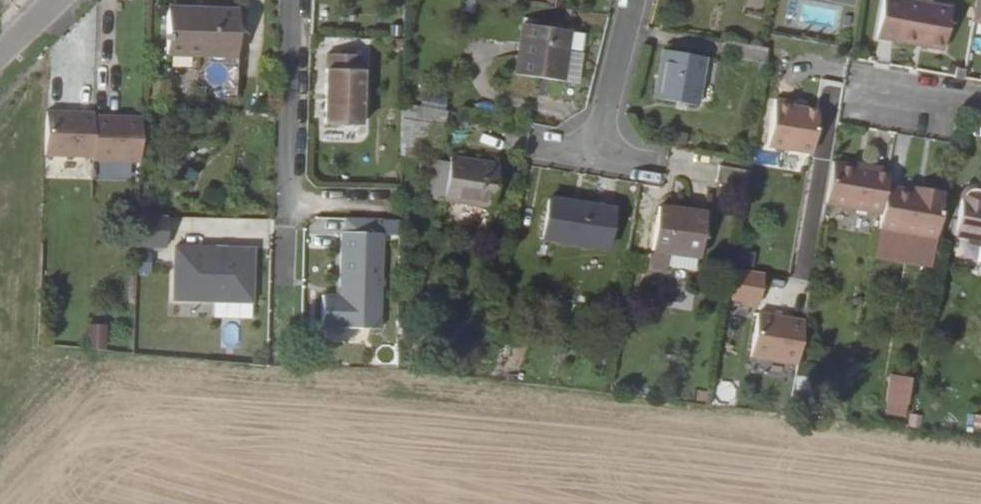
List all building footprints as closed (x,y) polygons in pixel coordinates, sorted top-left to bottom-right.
[(947,8),(891,0),(879,0),(873,42),(941,52),(947,8)] [(969,22),(980,24),(980,0),(972,0),(969,22)] [(185,1),(184,44),(253,46),(255,1),(185,1)] [(527,27),(518,80),(564,90),(573,36),(527,27)] [(725,42),(723,57),(764,64),(767,48),(725,42)] [(358,129),(361,55),(320,53),(317,127),(358,129)] [(660,54),(653,100),(693,107),(701,60),(660,54)] [(961,69),(960,79),(969,80),(970,69),(961,69)] [(760,148),(806,157),(815,111),(768,102),(760,148)] [(427,141),(431,111),(403,107),(403,137),(427,141)] [(91,160),(92,119),(92,116),(45,115),(44,159),(91,160)] [(92,119),(91,162),(141,163),(142,119),(92,119)] [(452,158),(445,198),(493,207),(501,165),(452,158)] [(830,163),(823,205),(880,213),(885,186),(887,168),(871,166),(870,168),(855,166),(830,163)] [(957,231),(980,234),(980,183),(977,181),(969,182),(966,184),(963,189),(957,231)] [(885,186),(880,213),(877,228),(934,238),(941,192),(922,189),(922,192),(912,191),(885,186)] [(549,201),(543,238),(605,248),(611,210),(549,201)] [(659,209),(654,250),(669,253),(694,258),(698,256),(705,216),(659,209)] [(135,217),(136,249),(165,248),(164,216),(135,217)] [(317,324),(378,326),(381,229),(336,227),(334,294),(318,293),(317,324)] [(168,303),(209,304),(208,319),(250,320),(252,247),(169,245),(168,303)] [(669,253),(668,269),(692,273),(694,258),(669,253)] [(730,303),(758,306),(762,272),(734,269),(730,303)] [(750,316),(749,363),(797,364),(798,317),(750,316)] [(102,348),(103,326),(84,325),(83,347),(102,348)]
